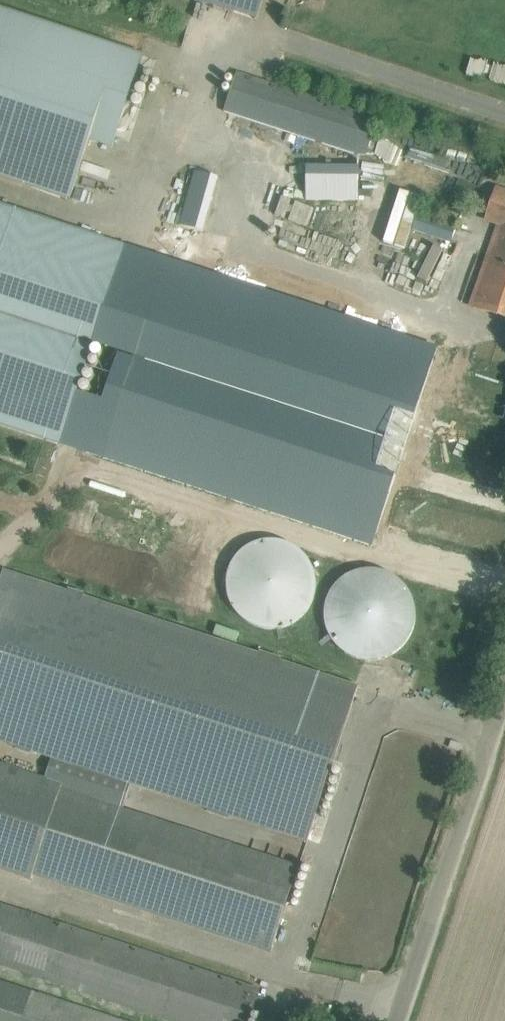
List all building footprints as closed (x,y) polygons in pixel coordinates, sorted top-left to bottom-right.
[(257,19),(263,0),(197,0),(257,19)] [(71,199),(90,139),(113,147),(143,55),(0,8),(0,176),(71,199)] [(237,71),(224,112),(358,155),(366,157),(368,151),(379,117),(237,71)] [(307,164),(307,201),(357,201),(357,165),(307,164)] [(191,169),(178,226),(202,232),(216,175),(191,169)] [(494,193),(485,221),(496,224),(469,305),(504,317),(504,197),(494,193)] [(61,444),(126,246),(0,204),(0,424),(61,444)] [(412,231),(450,244),(457,224),(418,211),(412,231)] [(154,285),(117,273),(70,416),(72,416),(108,428),(99,456),(369,542),(432,343),(162,257),(154,285)] [(228,577),(228,587),(228,594),(230,602),(235,611),(241,617),(247,622),(257,627),(265,630),(276,630),(284,628),(292,626),(300,621),(307,614),(311,607),(315,598),(317,590),(317,582),(315,573),(312,564),(307,557),(301,551),(294,546),(285,542),(277,541),(267,540),(260,542),(256,543),(247,548),(241,553),(236,559),(231,567),(228,577)] [(324,612),(324,613),(324,614),(324,615),(324,616),(324,617),(324,618),(324,619),(325,619),(325,620),(325,621),(325,622),(325,623),(325,624),(326,624),(326,625),(326,626),(326,627),(327,628),(327,629),(327,630),(328,630),(328,631),(328,632),(329,633),(329,634),(330,635),(330,636),(331,637),(331,638),(332,639),(332,640),(333,640),(333,641),(334,642),(334,643),(335,643),(335,644),(336,644),(336,645),(337,645),(337,646),(338,646),(338,647),(339,647),(339,648),(340,648),(340,649),(341,649),(341,650),(342,650),(342,651),(343,651),(344,652),(345,652),(345,653),(346,653),(347,654),(348,654),(348,655),(349,655),(350,655),(350,656),(351,656),(352,656),(352,657),(353,657),(354,657),(355,658),(356,658),(357,658),(357,659),(358,659),(359,659),(360,659),(361,659),(361,660),(362,660),(363,660),(364,660),(365,660),(366,660),(367,660),(368,660),(368,661),(369,661),(369,660),(370,661),(371,661),(372,661),(372,660),(373,660),(374,660),(375,660),(376,660),(377,660),(378,660),(379,660),(380,660),(380,659),(381,659),(382,659),(383,659),(384,659),(384,658),(385,658),(386,658),(387,658),(387,657),(388,657),(389,657),(389,656),(390,656),(391,656),(392,656),(392,655),(393,655),(394,654),(395,654),(395,653),(396,653),(397,652),(398,652),(398,651),(399,651),(399,650),(400,650),(401,650),(401,649),(402,649),(402,648),(403,648),(403,647),(404,647),(404,646),(405,646),(405,645),(406,645),(406,644),(406,643),(407,643),(407,642),(408,642),(408,641),(409,641),(409,640),(409,639),(410,639),(410,638),(411,637),(411,636),(412,636),(412,635),(412,634),(413,633),(413,632),(413,631),(414,631),(414,630),(414,629),(414,628),(415,628),(415,627),(415,626),(415,625),(415,624),(416,624),(416,623),(416,622),(416,621),(416,620),(416,619),(416,618),(416,617),(417,616),(417,615),(417,614),(417,613),(416,612),(416,611),(416,610),(416,609),(416,608),(416,607),(416,606),(416,605),(415,604),(415,603),(415,602),(415,601),(414,601),(414,600),(414,599),(414,598),(413,598),(413,597),(413,596),(413,595),(412,595),(412,594),(412,593),(411,593),(411,592),(411,591),(410,591),(410,590),(410,589),(409,589),(409,588),(408,587),(408,586),(407,586),(407,585),(406,584),(406,583),(405,583),(405,582),(404,582),(404,581),(403,581),(403,580),(402,580),(402,579),(401,579),(401,578),(400,578),(400,577),(399,577),(399,576),(398,576),(397,575),(396,575),(396,574),(395,574),(394,573),(393,573),(393,572),(392,572),(391,572),(391,571),(390,571),(389,571),(389,570),(388,570),(387,570),(387,569),(386,569),(385,569),(384,569),(384,568),(383,568),(382,568),(381,568),(381,567),(380,567),(379,567),(378,567),(377,567),(376,567),(375,567),(375,566),(374,566),(373,566),(372,566),(371,566),(370,566),(369,566),(368,566),(367,566),(366,566),(365,566),(364,566),(364,567),(363,567),(362,567),(361,567),(360,567),(359,567),(359,568),(358,568),(357,568),(356,568),(355,569),(354,569),(353,569),(352,570),(351,570),(350,570),(350,571),(349,571),(348,571),(348,572),(347,572),(346,573),(345,573),(345,574),(344,574),(343,574),(343,575),(342,575),(342,576),(341,576),(341,577),(340,577),(339,578),(338,579),(337,580),(336,581),(335,582),(335,583),(334,583),(334,584),(333,584),(333,585),(332,586),(331,587),(331,588),(330,589),(330,590),(329,590),(329,591),(329,592),(328,592),(328,593),(328,594),(327,594),(327,595),(327,596),(327,597),(326,597),(326,598),(326,599),(326,600),(325,600),(325,601),(325,602),(325,603),(325,604),(325,605),(324,605),(324,606),(324,607),(324,608),(324,609),(324,610),(324,611),(324,612)] [(54,757),(47,779),(0,764),(0,865),(275,952),(302,866),(124,810),(133,782),(211,807),(211,810),(230,816),(231,814),(311,839),(360,684),(280,659),(281,656),(261,650),(261,653),(82,596),(83,593),(69,589),(69,592),(3,571),(0,581),(0,740),(19,746),(19,749),(32,753),(33,751),(54,757)] [(260,989),(0,905),(0,965),(170,1020),(250,1020),(260,989)] [(0,980),(0,1020),(125,1020),(0,980)]
